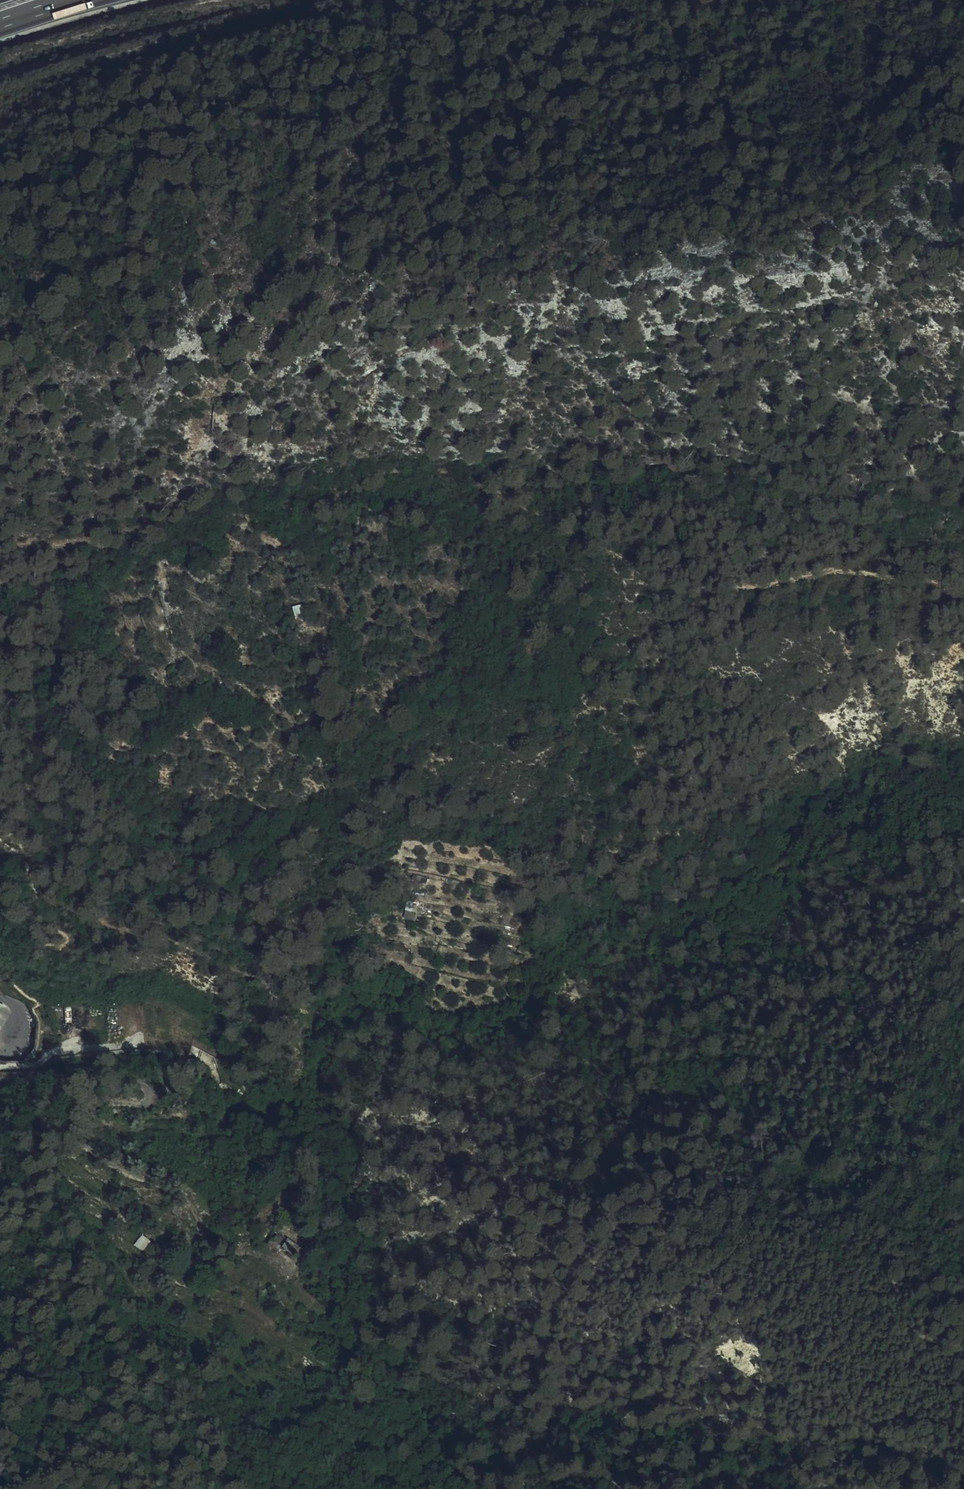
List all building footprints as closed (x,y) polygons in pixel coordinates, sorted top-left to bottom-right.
[(395,890),(395,902),(407,902),(407,890),(395,890)] [(407,903),(406,918),(417,919),(418,904),(407,903)] [(137,1244),(140,1240),(134,1236),(131,1241),(137,1244)] [(298,1254),(303,1245),(287,1238),(283,1247),(298,1254)] [(179,1260),(180,1260),(169,1255),(164,1264),(175,1269),(179,1260)] [(179,1260),(187,1264),(189,1259),(182,1255),(180,1260),(179,1260)]
